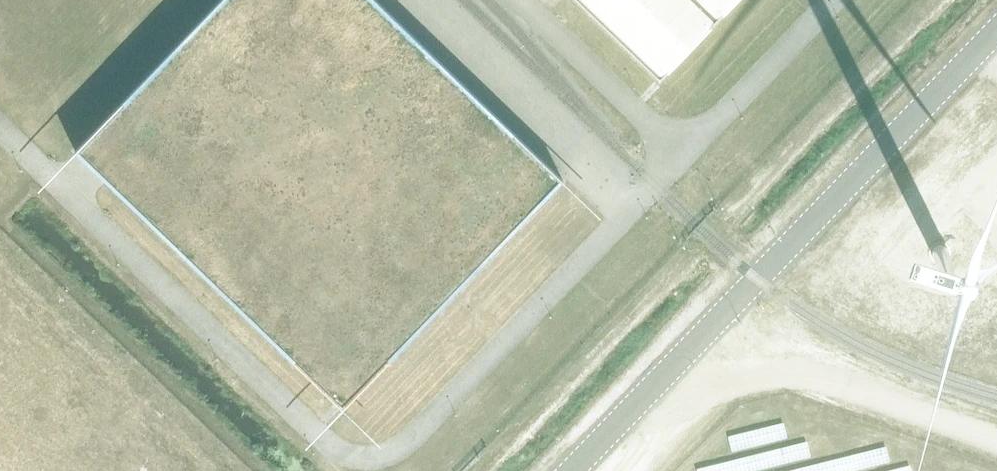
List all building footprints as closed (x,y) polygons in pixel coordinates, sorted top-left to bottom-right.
[(75,150),(76,152),(106,180),(335,401),(339,405),(342,408),(563,179),(559,176),(556,173),(377,0),(220,0),(75,150)] [(659,80),(736,0),(577,0),(659,80)] [(12,23),(0,11),(0,36),(12,23)] [(626,74),(636,65),(613,40),(602,49),(626,74)] [(933,250),(932,253),(933,256),(936,259),(939,260),(942,260),(945,259),(947,256),(948,254),(948,253),(948,250),(946,247),(944,245),(940,244),(937,245),(934,247),(934,249),(933,250)]
